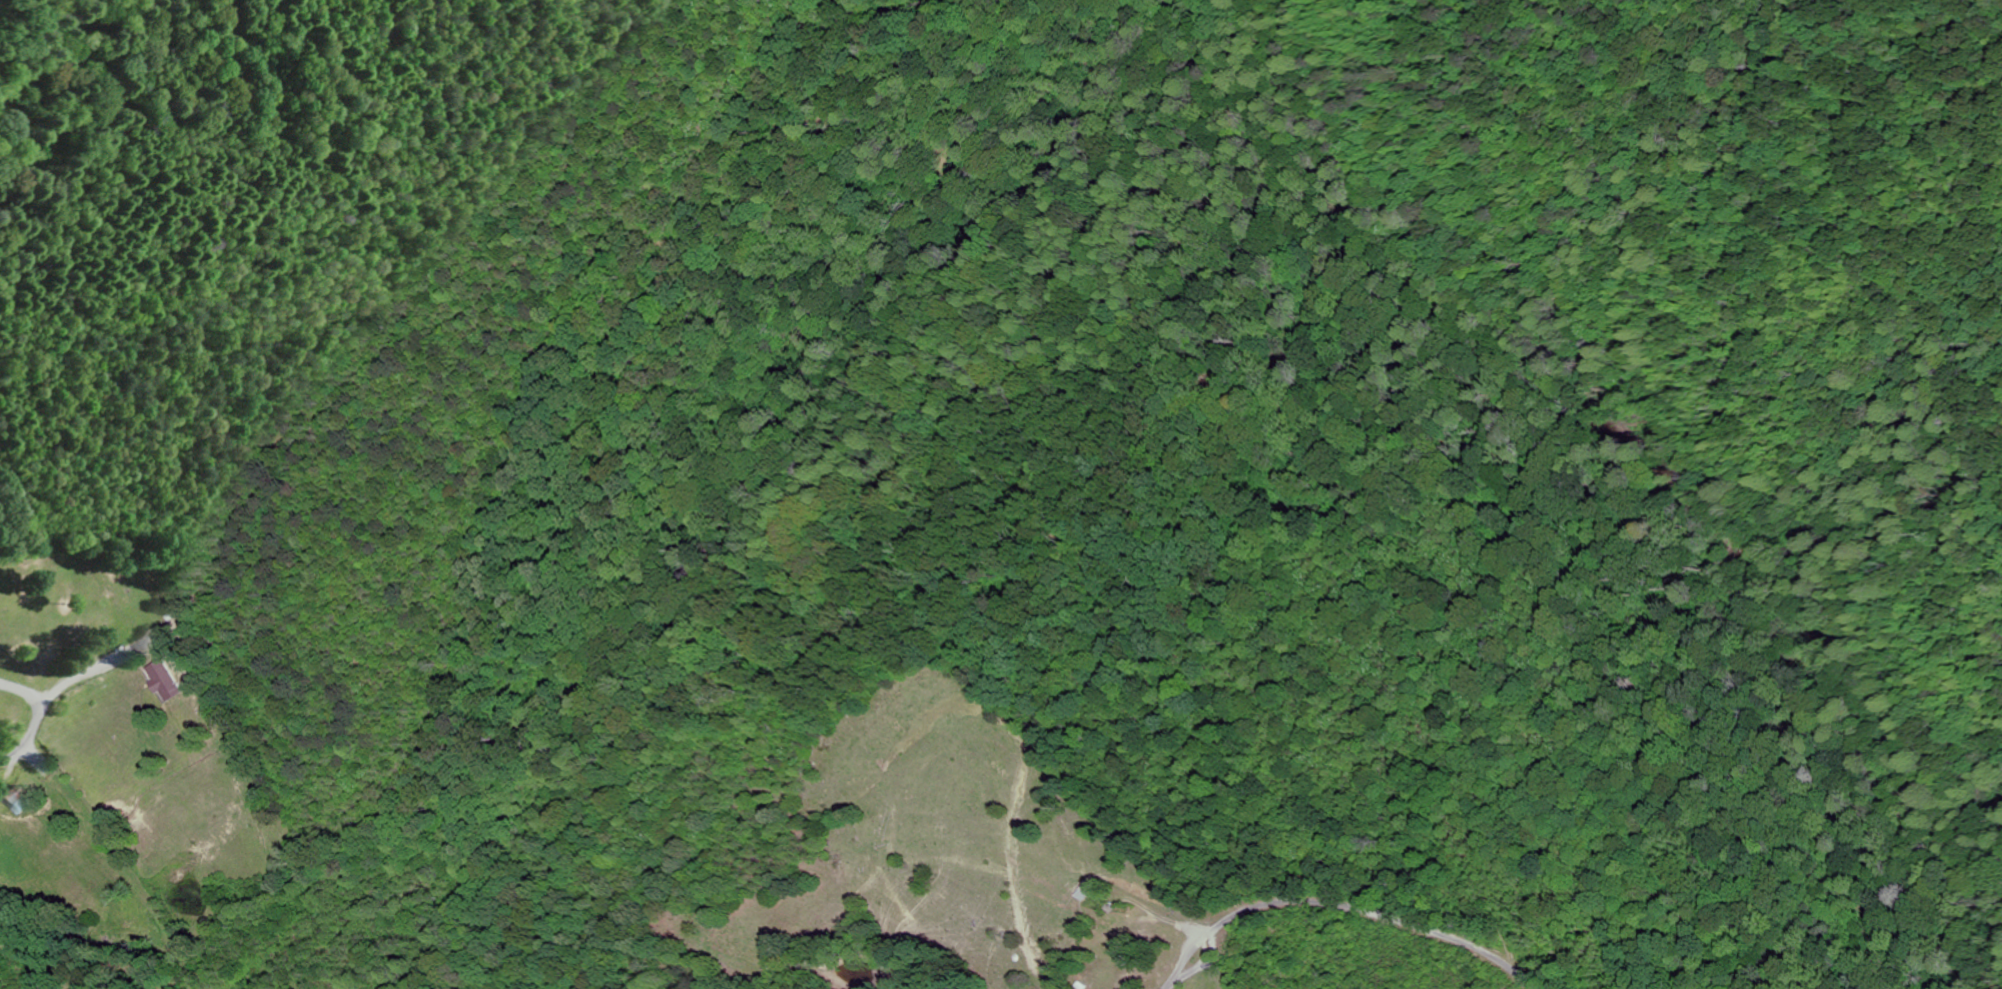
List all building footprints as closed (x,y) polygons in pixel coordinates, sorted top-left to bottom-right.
[(160,692),(165,701),(180,695),(164,659),(146,668),(152,681),(148,683),(153,695),(160,692)]
